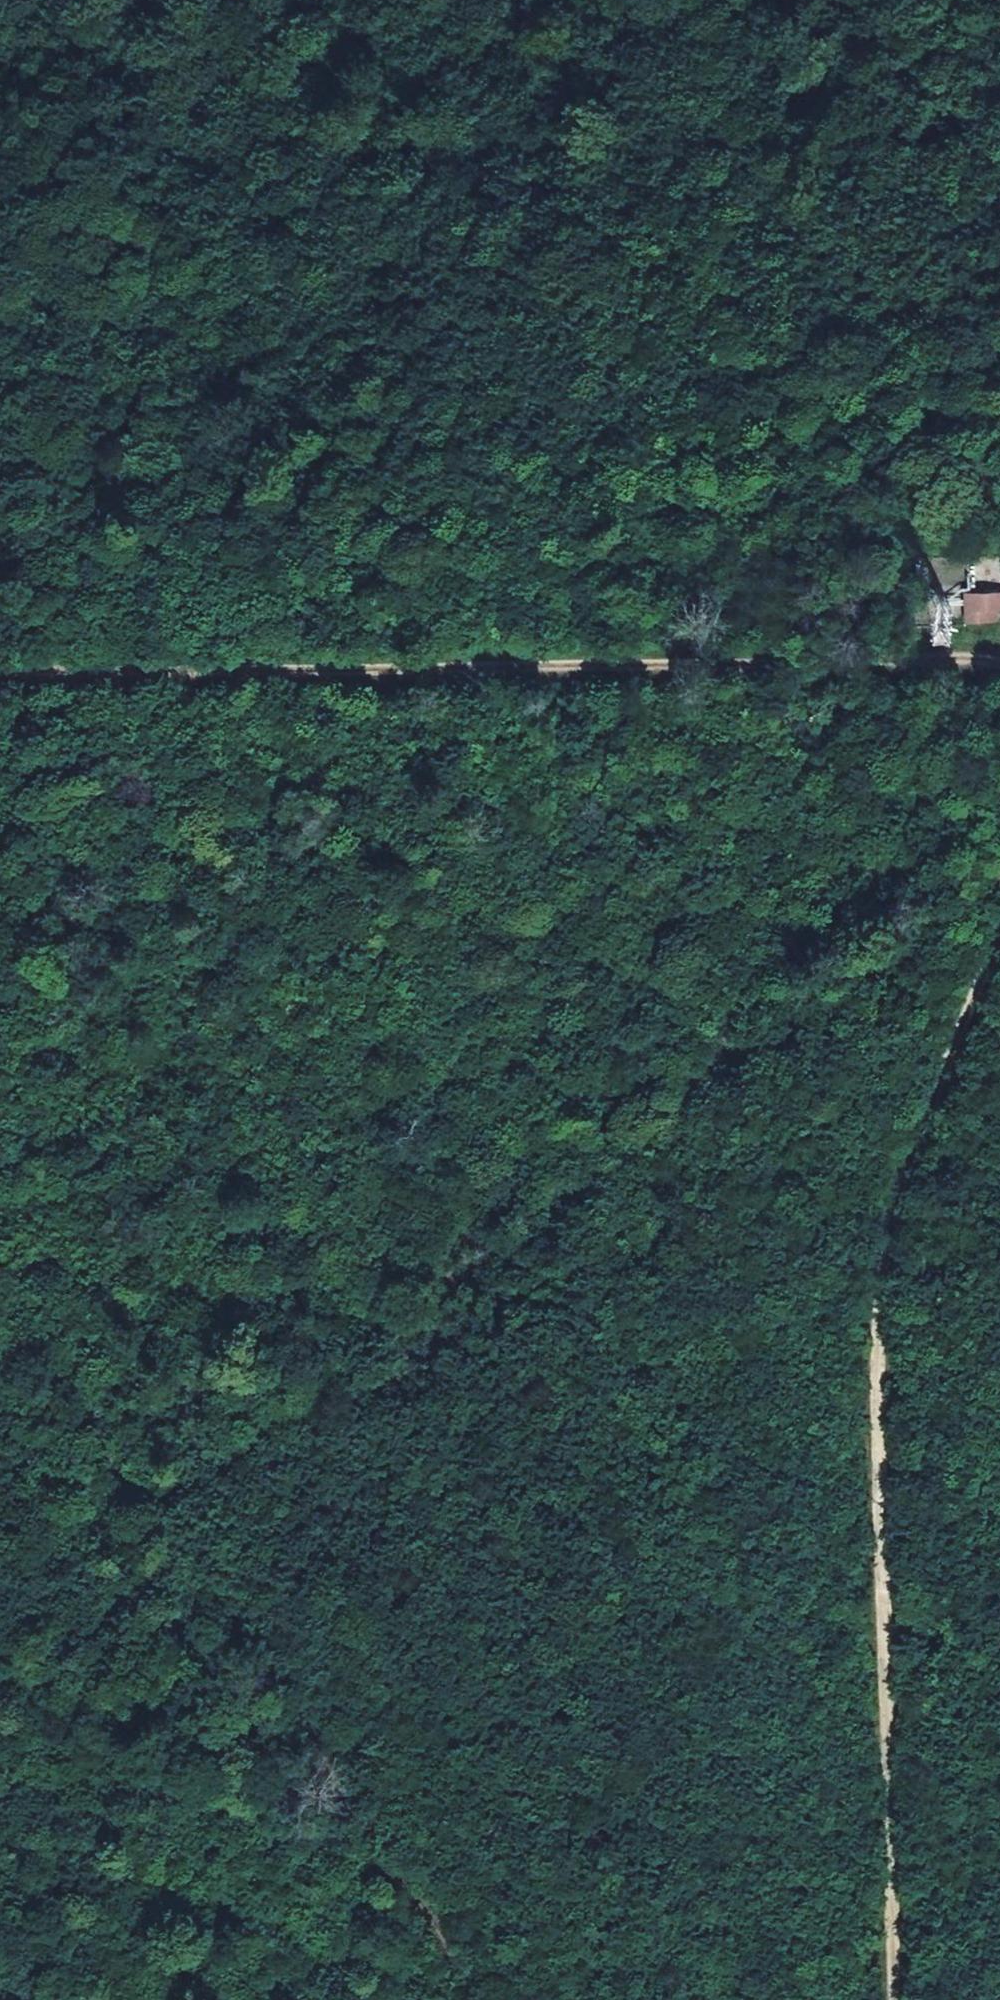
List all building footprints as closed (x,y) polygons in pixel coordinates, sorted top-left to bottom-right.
[(963,623),(999,623),(999,592),(963,592),(963,623)]
